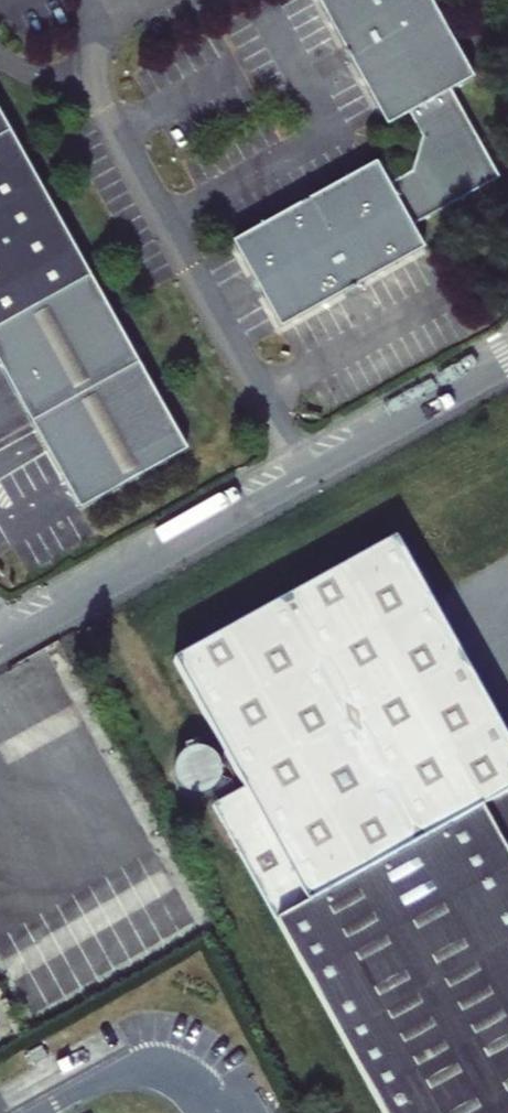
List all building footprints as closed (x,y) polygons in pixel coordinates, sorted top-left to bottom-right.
[(371,176),(227,257),(275,344),(285,338),(419,263),(407,241),(494,193),(444,105),(466,93),(414,0),(302,0),(381,142),(404,128),(417,152),(408,184),(383,198),(371,176)] [(76,513),(183,454),(0,118),(0,373),(76,513)] [(171,658),(242,785),(234,789),(227,777),(217,773),(216,777),(214,781),(212,784),(209,787),(216,799),(210,803),(383,1112),(507,1112),(507,744),(392,535),(171,658)] [(217,765),(212,754),(209,751),(202,747),(194,746),(182,749),(172,761),(171,774),(176,784),(186,791),(198,792),(209,787),(212,784),(214,781),(216,777),(217,773),(217,765)]
